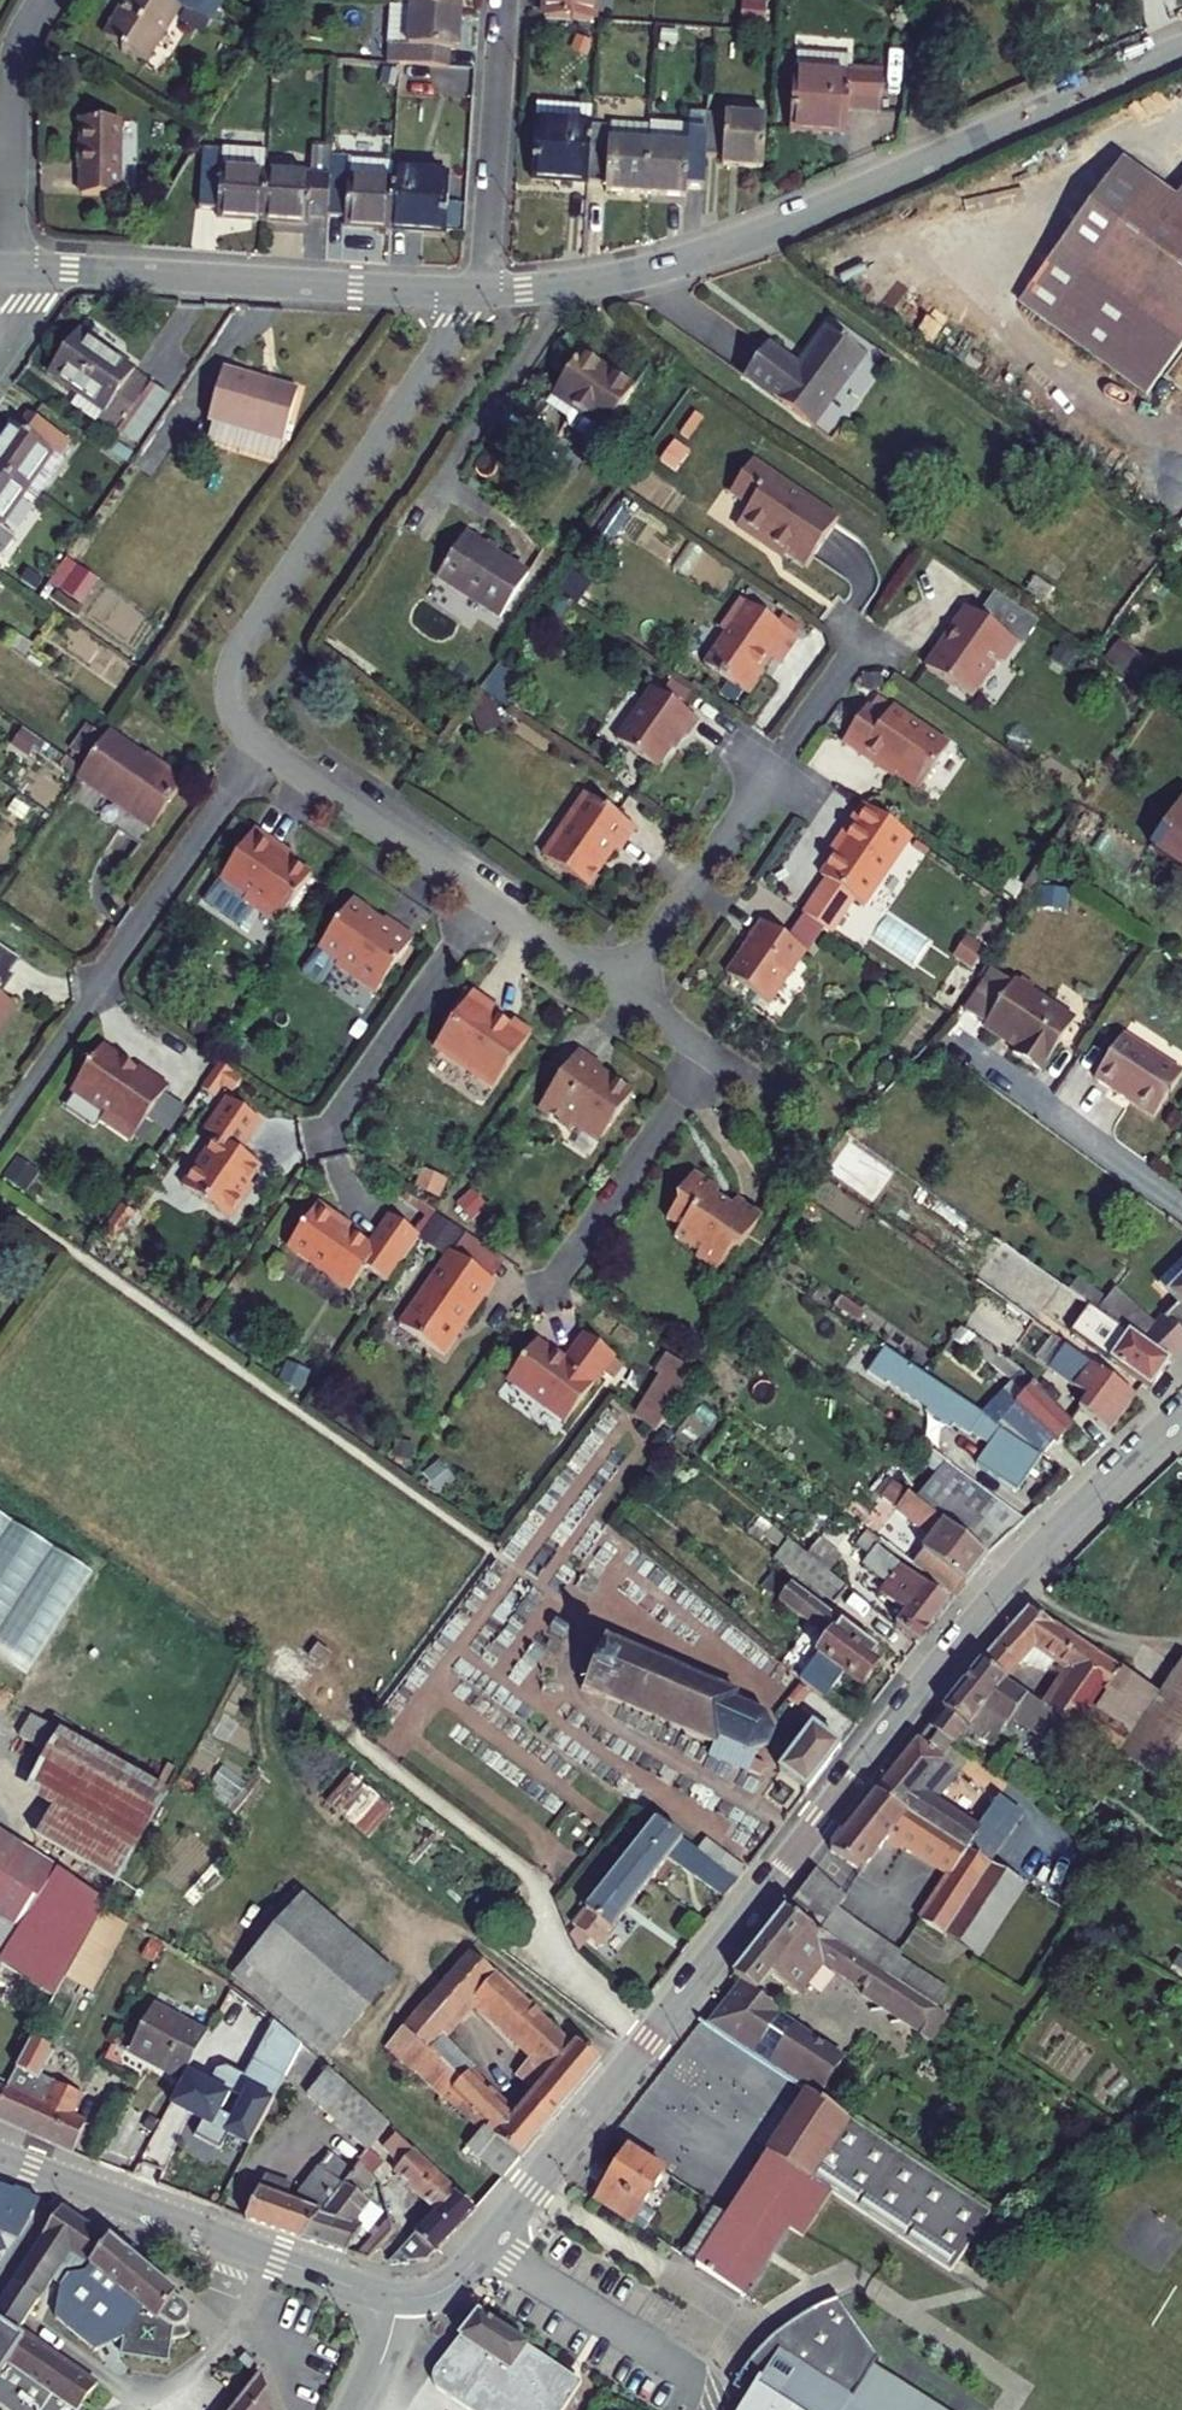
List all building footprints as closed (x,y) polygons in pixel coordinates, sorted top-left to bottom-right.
[(104,24),(142,50),(173,0),(119,0),(104,24)] [(451,0),(380,0),(376,47),(399,49),(439,52),(441,34),(449,33),(451,0)] [(854,42),(819,39),(816,60),(797,58),(791,115),(850,121),(853,99),(884,100),(888,52),(853,51),(854,42)] [(819,39),(800,39),(797,58),(816,60),(819,39)] [(586,96),(531,92),(530,112),(585,115),(586,96)] [(681,138),(643,137),(639,187),(678,188),(679,176),(695,177),(697,144),(699,100),(684,100),(681,138)] [(765,105),(699,100),(697,144),(717,145),(716,155),(761,158),(765,105)] [(585,115),(530,112),(526,170),(582,172),(585,115)] [(114,116),(76,114),(75,191),(114,192),(114,116)] [(606,116),(585,115),(582,172),(602,173),(601,185),(639,187),(643,137),(605,135),(606,116)] [(644,118),(606,116),(605,135),(643,137),(644,118)] [(313,149),(266,146),(263,197),(313,200),(313,190),(327,190),(331,133),(332,120),(314,119),(313,149)] [(268,126),(206,121),(206,126),(203,182),(226,184),(225,195),(263,197),(266,146),(268,126)] [(352,135),(331,133),(327,190),(349,192),(349,202),(389,204),(392,152),(352,151),(352,135)] [(393,137),(352,135),(352,151),(392,152),(393,143),(393,137)] [(393,143),(392,152),(389,204),(445,207),(448,147),(393,143)] [(1175,199),(1122,159),(1019,298),(1144,391),(1181,341),(1181,191),(1175,199)] [(736,359),(807,407),(856,334),(819,309),(790,350),(758,328),(736,359)] [(95,414),(112,425),(143,382),(127,371),(131,363),(74,323),(46,365),(76,387),(68,399),(93,417),(95,414)] [(550,402),(603,437),(636,389),(584,354),(550,402)] [(190,420),(264,442),(279,388),(207,366),(190,420)] [(0,427),(0,471),(22,486),(59,434),(25,410),(15,424),(6,418),(0,427)] [(831,505),(746,447),(725,477),(740,487),(741,498),(730,514),(754,531),(757,526),(779,541),(798,554),(831,505)] [(22,486),(0,471),(0,518),(22,486)] [(424,571),(486,613),(517,567),(454,526),(424,571)] [(776,546),(779,541),(757,526),(754,531),(776,546)] [(1,551),(11,536),(0,527),(0,551),(1,551)] [(47,579),(79,602),(98,576),(66,553),(47,579)] [(1012,602),(985,583),(973,600),(999,619),(1012,602)] [(794,624),(739,587),(719,617),(725,621),(703,654),(745,682),(761,660),(756,656),(764,644),(769,648),(775,652),(794,624)] [(973,600),(961,591),(944,615),(947,617),(922,652),(957,677),(969,676),(988,649),(996,648),(1011,628),(999,619),(973,600)] [(769,648),(764,644),(756,656),(761,660),(769,648)] [(697,709),(652,678),(616,731),(656,758),(669,738),(680,723),(684,725),(685,726),(697,709)] [(889,691),(870,679),(862,692),(880,704),(889,691)] [(862,692),(838,727),(873,750),(874,748),(892,760),(914,775),(945,729),(889,691),(880,704),(862,692)] [(674,741),(684,725),(680,723),(669,738),(674,741)] [(154,760),(102,724),(76,761),(71,768),(146,820),(179,772),(156,757),(154,760)] [(874,748),(873,750),(890,762),(892,760),(874,748)] [(634,815),(584,781),(566,809),(568,810),(546,843),(588,872),(613,835),(619,838),(634,815)] [(909,822),(860,789),(847,809),(852,813),(832,842),(819,862),(862,891),(909,822)] [(1181,856),(1181,807),(1160,840),(1181,856)] [(852,813),(847,809),(827,838),(832,842),(852,813)] [(277,834),(249,814),(214,863),(240,882),(237,886),(271,910),(305,861),(287,847),(274,839),(277,834)] [(290,843),(277,834),(274,839),(287,847),(290,843)] [(365,898),(348,886),(313,935),(332,949),(330,952),(369,980),(408,926),(380,906),(377,911),(368,905),(365,898)] [(805,936),(761,907),(749,923),(750,924),(726,960),(769,989),(805,936)] [(953,954),(972,963),(982,941),(963,932),(953,954)] [(10,963),(6,959),(15,945),(0,935),(0,978),(10,963)] [(1046,1055),(1072,1014),(1069,1004),(1015,968),(1013,971),(992,959),(966,999),(986,1012),(984,1016),(1017,1037),(1013,1043),(1028,1052),(1032,1046),(1046,1055)] [(495,994),(466,974),(443,1007),(449,1011),(434,1032),(487,1070),(526,1015),(507,1003),(504,1007),(491,999),(495,994)] [(12,992),(0,984),(0,1010),(12,992)] [(434,1032),(449,1011),(443,1007),(428,1028),(434,1032)] [(1124,1021),(1096,1066),(1156,1104),(1181,1062),(1181,1057),(1124,1021)] [(155,1077),(158,1071),(128,1051),(126,1054),(124,1057),(113,1049),(112,1045),(93,1031),(62,1076),(95,1098),(91,1105),(122,1126),(139,1100),(155,1077)] [(594,1050),(571,1034),(533,1089),(562,1110),(567,1104),(594,1122),(626,1076),(603,1060),(600,1061),(591,1055),(594,1050)] [(126,1054),(112,1045),(113,1049),(124,1057),(126,1054)] [(1046,1055),(1032,1046),(1028,1052),(1042,1061),(1046,1055)] [(223,1075),(231,1062),(208,1047),(191,1072),(204,1081),(208,1074),(222,1074),(223,1075)] [(178,1092),(155,1077),(139,1100),(162,1115),(178,1092)] [(258,1109),(225,1087),(202,1120),(213,1127),(179,1176),(227,1208),(242,1186),(238,1183),(244,1173),(257,1155),(236,1141),(258,1109)] [(25,1186),(37,1167),(15,1153),(3,1172),(25,1186)] [(720,1172),(694,1155),(676,1181),(677,1187),(666,1203),(679,1212),(674,1219),(697,1236),(695,1239),(716,1254),(732,1231),(739,1230),(761,1197),(736,1181),(731,1189),(716,1178),(720,1172)] [(420,1167),(414,1183),(438,1191),(444,1176),(420,1167)] [(244,1173),(238,1183),(242,1186),(249,1176),(244,1173)] [(331,1202),(309,1187),(279,1230),(341,1273),(357,1250),(380,1266),(413,1219),(382,1198),(361,1228),(340,1213),(329,1205),(331,1202)] [(342,1210),(331,1202),(329,1205),(340,1213),(342,1210)] [(442,1240),(394,1309),(437,1339),(486,1270),(442,1240)] [(288,1249),(281,1261),(309,1277),(316,1265),(288,1249)] [(1170,1266),(1179,1277),(1181,1280),(1181,1255),(1170,1266)] [(1141,1322),(1170,1343),(1175,1347),(1181,1340),(1181,1287),(1141,1322)] [(1108,1341),(1149,1371),(1170,1343),(1141,1322),(1107,1298),(1098,1310),(1119,1326),(1108,1341)] [(531,1324),(502,1363),(560,1406),(601,1352),(610,1340),(581,1317),(560,1346),(531,1324)] [(1077,1385),(1108,1406),(1130,1375),(1060,1326),(1046,1345),(1085,1373),(1077,1385)] [(1041,1366),(1047,1371),(1053,1364),(1029,1340),(1015,1327),(1002,1341),(1019,1354),(1029,1362),(1038,1369),(1041,1366)] [(979,1456),(1017,1487),(1042,1455),(1002,1424),(996,1419),(920,1360),(887,1337),(873,1354),(890,1367),(892,1365),(934,1398),(932,1401),(953,1418),(957,1413),(974,1426),(978,1422),(995,1435),(979,1456)] [(652,1416),(688,1356),(664,1338),(652,1356),(656,1359),(633,1401),(652,1416)] [(620,1347),(610,1340),(601,1352),(611,1359),(620,1347)] [(1008,1384),(1017,1392),(1038,1369),(1029,1362),(1008,1384)] [(1027,1400),(1060,1430),(1078,1412),(1045,1381),(1050,1375),(1041,1366),(1038,1369),(1017,1392),(1011,1398),(1020,1406),(1027,1400)] [(938,1444),(910,1479),(989,1542),(1021,1504),(938,1444)] [(924,1559),(954,1583),(989,1542),(910,1479),(900,1492),(933,1521),(922,1535),(935,1546),(924,1559)] [(0,1510),(0,1655),(32,1675),(98,1573),(0,1510)] [(895,1610),(916,1627),(950,1588),(879,1529),(871,1539),(883,1548),(878,1555),(891,1567),(881,1578),(905,1597),(895,1610)] [(799,1547),(821,1566),(829,1557),(806,1540),(799,1547)] [(818,1638),(859,1671),(883,1642),(811,1583),(809,1585),(791,1569),(772,1593),(822,1634),(818,1638)] [(1025,1591),(979,1647),(1005,1665),(1025,1639),(1033,1644),(1038,1638),(1067,1657),(1041,1689),(1073,1710),(1118,1652),(1025,1591)] [(704,1742),(727,1752),(734,1734),(766,1732),(768,1720),(760,1701),(727,1687),(730,1677),(666,1650),(670,1640),(662,1637),(658,1648),(641,1640),(645,1630),(637,1627),(633,1636),(611,1628),(616,1618),(609,1615),(601,1634),(595,1631),(591,1640),(597,1642),(592,1654),(586,1652),(584,1660),(590,1662),(586,1673),(711,1726),(704,1742)] [(979,1647),(930,1710),(955,1725),(981,1692),(1006,1708),(1011,1701),(1043,1722),(1013,1762),(1037,1778),(1082,1716),(1073,1710),(1041,1689),(1005,1665),(979,1647)] [(780,1755),(806,1775),(839,1731),(812,1711),(797,1731),(785,1747),(780,1755)] [(1181,1783),(1181,1766),(1112,1720),(1104,1731),(1181,1783)] [(1061,1796),(1037,1778),(1013,1762),(981,1803),(940,1777),(958,1755),(919,1723),(874,1780),(992,1852),(1013,1865),(1061,1796)] [(776,1740),(785,1747),(797,1731),(788,1725),(776,1740)] [(105,1889),(152,1805),(48,1745),(17,1805),(43,1818),(27,1848),(105,1889)] [(342,1764),(317,1791),(353,1823),(377,1797),(342,1764)] [(945,1921),(992,1852),(874,1780),(835,1830),(866,1851),(889,1820),(948,1857),(917,1904),(945,1921)] [(571,1910),(597,1930),(678,1822),(651,1803),(642,1816),(571,1910)] [(697,1835),(710,1844),(716,1848),(725,1836),(707,1824),(697,1835)] [(716,1848),(739,1865),(748,1852),(725,1836),(716,1848)] [(46,1872),(0,1844),(0,1948),(46,1872)] [(696,1864),(724,1884),(739,1865),(716,1848),(710,1844),(696,1864)] [(786,1891),(796,1898),(829,1857),(819,1850),(786,1891)] [(945,1921),(978,1941),(1025,1872),(1022,1870),(1013,1865),(992,1852),(945,1921)] [(1025,1872),(1033,1876),(1039,1866),(1028,1859),(1022,1870),(1025,1872)] [(46,1872),(0,1948),(0,1971),(40,1996),(97,1903),(46,1872)] [(250,1950),(338,2021),(391,1952),(301,1883),(250,1950)] [(734,1957),(739,1961),(773,1987),(790,1963),(802,1972),(831,1934),(854,1949),(852,1953),(900,1986),(903,1982),(935,2004),(943,1994),(920,1978),(796,1898),(786,1891),(734,1957)] [(433,2071),(447,2082),(449,2079),(489,2113),(522,2141),(600,2047),(572,2028),(569,2033),(510,1972),(463,1934),(384,2033),(408,2053),(412,2048),(416,2051),(427,2038),(446,2055),(435,2068),(433,2071)] [(72,1949),(62,1968),(89,1982),(99,1964),(72,1949)] [(920,1978),(943,1994),(957,1973),(934,1958),(920,1978)] [(708,2004),(753,2034),(777,2000),(782,1993),(773,1987),(739,1961),(708,2004)] [(124,2039),(177,2067),(201,2021),(147,1992),(124,2039)] [(753,2034),(767,2044),(790,2010),(777,2000),(753,2034)] [(790,2010),(767,2044),(805,2069),(810,2072),(818,2077),(841,2043),(790,2010)] [(226,2136),(249,2145),(301,2044),(273,2021),(245,2076),(227,2067),(217,2068),(210,2081),(190,2070),(170,2102),(202,2121),(196,2135),(220,2147),(226,2136)] [(78,2147),(95,2114),(69,2103),(79,2084),(40,2065),(51,2043),(29,2032),(0,2086),(0,2111),(78,2147)] [(372,2048),(406,2075),(417,2061),(408,2053),(384,2033),(372,2048)] [(416,2051),(436,2068),(446,2055),(427,2038),(416,2051)] [(240,2208),(289,2227),(339,2172),(353,2154),(368,2136),(384,2115),(328,2055),(301,2080),(338,2119),(289,2180),(257,2166),(240,2208)] [(983,2186),(818,2077),(810,2072),(805,2069),(761,2134),(766,2137),(822,2174),(942,2250),(983,2186)] [(502,2160),(504,2162),(522,2140),(489,2113),(471,2134),(502,2160)] [(382,2149),(389,2154),(406,2134),(389,2119),(372,2140),(368,2136),(353,2154),(369,2166),(382,2149)] [(580,2176),(621,2202),(653,2148),(614,2124),(580,2176)] [(389,2154),(433,2194),(451,2175),(406,2134),(389,2154)] [(822,2174),(766,2137),(694,2244),(738,2273),(780,2208),(796,2217),(822,2174)] [(355,2185),(369,2166),(353,2154),(339,2172),(355,2185)] [(289,2227),(335,2240),(356,2212),(346,2209),(362,2190),(355,2185),(339,2172),(289,2227)] [(429,2238),(472,2192),(451,2175),(433,2194),(381,2248),(424,2242),(429,2238)] [(18,2239),(40,2200),(0,2186),(0,2230),(18,2239)] [(347,2243),(358,2246),(387,2209),(384,2199),(347,2243)] [(117,2355),(167,2364),(172,2341),(182,2341),(192,2340),(187,2328),(192,2324),(193,2321),(194,2318),(194,2313),(191,2309),(187,2304),(181,2300),(176,2298),(180,2294),(116,2237),(63,2208),(44,2235),(45,2236),(26,2265),(50,2281),(60,2288),(54,2319),(93,2352),(120,2339),(117,2355)] [(37,2300),(50,2281),(26,2265),(14,2283),(37,2300)] [(96,2386),(16,2331),(37,2300),(14,2283),(0,2303),(0,2403),(10,2409),(93,2409),(94,2409),(85,2403),(96,2386)] [(467,2290),(429,2349),(429,2355),(435,2363),(505,2409),(565,2409),(591,2368),(554,2345),(553,2346),(535,2335),(536,2333),(467,2290)] [(747,2365),(763,2376),(741,2409),(961,2409),(881,2359),(886,2352),(887,2354),(889,2353),(845,2293),(827,2298),(802,2310),(780,2325),(762,2344),(747,2365)] [(219,2409),(253,2409),(267,2388),(255,2358),(219,2409)]
